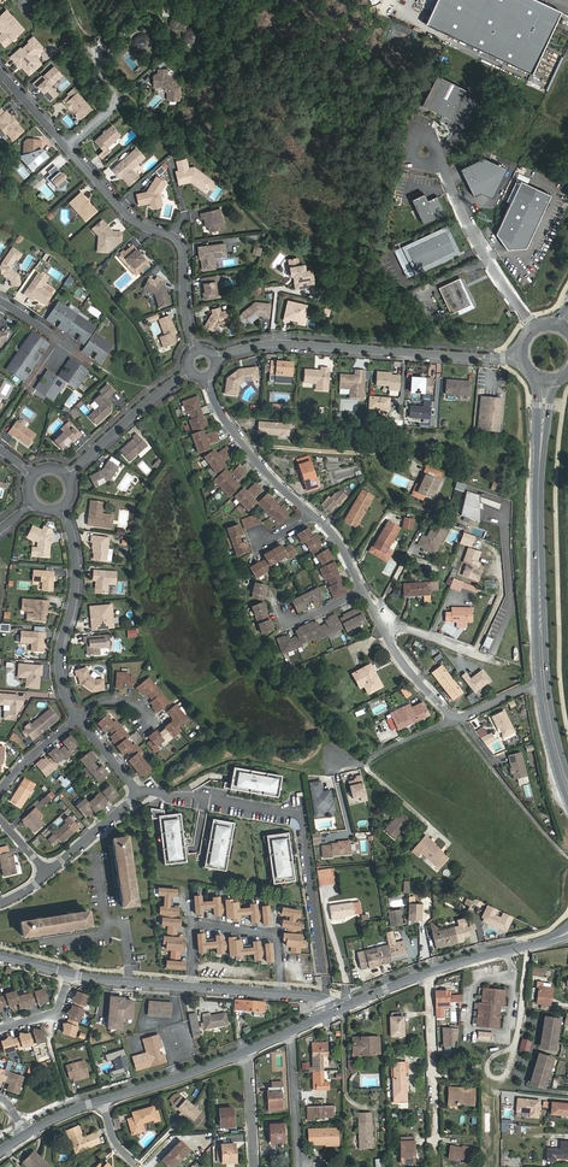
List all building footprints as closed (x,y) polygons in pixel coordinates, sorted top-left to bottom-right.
[(431,10),(435,0),(422,0),(420,5),(431,10)] [(535,0),(437,0),(425,24),(530,74),(561,12),(535,0)] [(0,16),(0,30),(1,30),(2,29),(4,31),(0,35),(0,41),(5,46),(20,33),(15,27),(18,24),(6,10),(0,16)] [(23,30),(18,24),(15,27),(20,33),(23,30)] [(190,27),(187,38),(194,39),(196,29),(190,27)] [(142,56),(145,55),(146,55),(149,53),(150,52),(151,50),(153,48),(153,46),(153,43),(153,41),(152,38),(151,35),(150,34),(147,32),(146,32),(143,31),(141,31),(139,31),(136,31),(133,33),(131,35),(129,38),(129,39),(128,42),(128,44),(128,45),(129,48),(131,51),(132,52),(134,54),(136,55),(137,55),(140,56),(142,56)] [(20,48),(11,57),(19,67),(21,66),(23,64),(25,66),(25,68),(30,74),(37,67),(34,64),(35,55),(37,55),(42,50),(42,47),(33,37),(28,41),(29,42),(21,49),(20,48)] [(484,54),(483,57),(493,62),(495,59),(484,54)] [(29,75),(30,74),(25,68),(25,66),(23,64),(21,66),(29,75)] [(41,76),(33,83),(36,87),(38,86),(42,89),(41,90),(50,101),(57,94),(52,88),(64,77),(54,67),(42,77),(41,76)] [(172,78),(170,78),(166,74),(166,69),(157,69),(157,74),(154,75),(153,76),(153,85),(155,87),(164,86),(167,90),(168,100),(169,101),(178,100),(179,99),(179,87),(175,83),(175,81),(172,78)] [(467,90),(437,75),(422,105),(451,120),(467,90)] [(77,93),(64,104),(71,111),(72,110),(80,120),(92,109),(77,93)] [(0,117),(0,126),(4,131),(3,132),(6,135),(7,134),(13,141),(23,131),(17,124),(16,125),(15,124),(15,120),(12,117),(11,118),(6,112),(0,117)] [(112,126),(95,141),(103,151),(98,155),(101,159),(110,151),(107,148),(121,135),(112,126)] [(148,131),(142,137),(145,140),(151,135),(148,131)] [(27,167),(31,171),(47,157),(40,150),(39,148),(39,146),(41,146),(41,141),(27,140),(25,143),(24,156),(31,163),(27,167)] [(144,158),(136,149),(113,169),(118,176),(121,173),(123,176),(122,177),(129,185),(138,177),(131,169),(135,166),(144,158)] [(482,157),(459,169),(473,196),(480,193),(492,199),(506,168),(482,157)] [(186,159),(177,162),(179,171),(176,172),(179,184),(191,181),(206,192),(210,187),(213,182),(214,182),(194,167),(188,169),(186,159)] [(59,170),(55,166),(48,172),(50,175),(45,179),(49,182),(50,181),(56,187),(56,190),(65,191),(66,185),(67,183),(64,180),(66,178),(62,173),(59,173),(57,171),(59,170)] [(135,166),(131,169),(138,177),(142,174),(135,166)] [(161,166),(155,171),(159,175),(165,170),(161,166)] [(44,177),(40,173),(34,178),(38,182),(44,177)] [(147,192),(136,195),(139,206),(146,204),(146,202),(149,201),(151,207),(153,208),(160,207),(162,204),(159,193),(166,183),(156,177),(147,191),(147,192)] [(521,182),(497,236),(509,252),(527,252),(552,195),(521,182)] [(81,192),(69,203),(86,221),(97,212),(84,197),(85,196),(81,192)] [(411,199),(423,224),(445,213),(437,195),(427,200),(424,193),(411,199)] [(220,209),(200,214),(202,219),(204,218),(205,223),(207,223),(208,225),(209,232),(220,229),(219,223),(223,222),(220,209)] [(102,221),(93,229),(98,236),(102,240),(101,252),(108,252),(111,250),(111,243),(119,243),(121,241),(122,232),(112,232),(102,221)] [(416,268),(455,250),(446,230),(407,248),(416,268)] [(225,244),(199,247),(200,255),(203,255),(204,258),(202,260),(203,270),(215,269),(214,257),(226,255),(225,244)] [(124,251),(120,254),(122,255),(125,259),(125,263),(130,269),(135,270),(138,273),(149,264),(133,246),(125,252),(124,251)] [(262,249),(255,247),(253,254),(261,255),(262,249)] [(406,277),(413,274),(401,247),(394,250),(406,277)] [(21,254),(13,248),(2,264),(2,267),(1,267),(2,274),(3,273),(4,275),(10,279),(12,286),(18,285),(20,284),(18,275),(11,271),(11,266),(16,259),(18,260),(21,254)] [(296,258),(289,260),(290,269),(288,269),(290,276),(293,275),(295,275),(296,278),(294,280),(296,289),(304,287),(303,286),(307,286),(307,287),(315,285),(312,270),(305,271),(304,265),(299,266),(298,260),(296,258)] [(158,267),(152,272),(155,276),(161,270),(158,267)] [(47,280),(38,273),(24,294),(33,301),(35,298),(45,304),(51,294),(42,288),(47,280)] [(218,276),(201,279),(202,284),(204,284),(204,289),(205,294),(204,294),(204,299),(220,297),(219,291),(217,292),(215,282),(219,282),(218,276)] [(149,278),(144,288),(155,294),(159,307),(170,304),(168,300),(169,299),(168,297),(167,296),(166,291),(164,292),(163,288),(164,287),(164,286),(163,286),(166,281),(157,277),(155,281),(149,278)] [(470,303),(458,277),(438,287),(451,313),(470,303)] [(72,282),(68,279),(64,284),(69,287),(72,282)] [(76,316),(53,300),(42,315),(47,319),(51,314),(52,315),(49,320),(59,327),(62,322),(69,326),(76,316)] [(307,306),(288,301),(284,320),(289,321),(289,319),(299,321),(304,318),(307,306)] [(255,302),(242,313),(250,323),(259,315),(264,316),(264,317),(269,318),(270,304),(255,302)] [(206,327),(214,332),(219,324),(230,321),(227,310),(221,312),(220,307),(212,310),(213,314),(213,315),(212,317),(209,318),(205,325),(206,327)] [(169,315),(159,319),(165,335),(160,337),(164,347),(175,343),(175,339),(173,333),(175,332),(169,315)] [(76,316),(69,326),(76,331),(81,335),(82,336),(79,341),(84,344),(94,329),(76,316)] [(62,322),(59,327),(66,331),(69,326),(62,322)] [(69,326),(66,331),(73,336),(76,331),(69,326)] [(33,333),(8,369),(19,377),(26,366),(31,359),(36,352),(40,346),(40,345),(45,348),(49,343),(33,333)] [(93,335),(86,345),(93,350),(98,353),(99,354),(96,359),(101,363),(111,347),(93,335)] [(86,345),(82,350),(90,355),(93,350),(86,345)] [(31,359),(26,366),(31,369),(41,355),(36,352),(31,359)] [(71,359),(66,366),(71,369),(76,362),(71,359)] [(62,372),(58,377),(64,381),(65,382),(74,388),(86,369),(76,362),(71,369),(68,374),(67,376),(62,372)] [(276,365),(271,365),(270,374),(293,376),(293,363),(276,362),(276,365)] [(227,378),(226,395),(238,396),(238,390),(239,385),(245,380),(249,380),(251,381),(258,380),(257,367),(239,370),(227,378)] [(321,371),(305,370),(304,383),(316,383),(316,390),(328,391),(329,369),(321,368),(321,371)] [(352,376),(341,375),(340,388),(350,389),(350,399),(363,400),(365,371),(355,370),(355,376),(355,379),(352,379),(352,376)] [(48,371),(44,378),(49,381),(53,374),(48,371)] [(390,373),(377,372),(376,385),(389,386),(388,390),(399,391),(400,376),(391,375),(390,375),(390,373)] [(41,392),(51,400),(64,381),(58,377),(53,374),(49,381),(41,392)] [(427,380),(412,379),(411,392),(432,394),(433,379),(427,379),(427,380)] [(243,390),(251,383),(251,381),(249,380),(245,380),(239,385),(238,390),(243,390)] [(458,381),(447,380),(446,394),(470,396),(471,383),(467,383),(465,381),(462,381),(460,382),(458,382),(458,381)] [(100,406),(90,416),(97,424),(111,411),(111,402),(109,402),(107,400),(108,399),(108,398),(115,392),(108,385),(101,392),(103,394),(95,401),(100,406)] [(197,397),(183,402),(187,412),(189,411),(191,416),(192,420),(190,421),(193,431),(207,426),(206,422),(204,423),(197,402),(199,402),(197,397)] [(503,399),(482,397),(478,430),(500,432),(503,399)] [(348,410),(356,411),(357,401),(341,399),(341,401),(349,402),(348,410)] [(409,418),(430,419),(431,408),(410,406),(409,418)] [(73,410),(70,413),(75,419),(78,416),(73,410)] [(17,421),(8,433),(12,436),(13,435),(28,446),(36,435),(17,421)] [(258,433),(288,435),(289,424),(259,423),(258,433)] [(68,428),(54,441),(61,449),(68,443),(71,441),(72,442),(76,438),(78,439),(81,436),(74,428),(70,431),(68,428)] [(202,431),(191,435),(195,444),(198,453),(209,449),(202,431)] [(133,437),(119,450),(130,461),(147,445),(135,432),(132,436),(133,437)] [(215,432),(206,435),(208,439),(209,444),(219,440),(215,432)] [(226,447),(218,453),(221,457),(224,461),(232,455),(226,447)] [(225,466),(214,450),(204,457),(215,473),(225,466)] [(102,471),(89,477),(94,488),(110,480),(118,467),(109,461),(102,471)] [(316,479),(310,462),(299,465),(307,491),(319,487),(316,479)] [(239,466),(231,473),(234,476),(237,480),(245,472),(239,466)] [(432,499),(443,474),(428,467),(416,496),(423,500),(425,496),(432,499)] [(225,470),(214,480),(221,488),(229,497),(240,486),(237,482),(236,483),(227,474),(228,473),(225,470)] [(357,479),(360,484),(365,481),(362,476),(357,479)] [(254,484),(247,490),(250,494),(253,497),(261,491),(254,484)] [(242,488),(234,496),(240,503),(246,510),(255,502),(242,488)] [(345,521),(356,527),(374,497),(362,490),(345,521)] [(329,496),(321,505),(330,512),(337,504),(339,506),(347,497),(340,491),(334,494),(331,498),(329,496)] [(460,515),(479,522),(478,496),(466,491),(460,515)] [(271,516),(278,523),(287,514),(281,507),(280,508),(266,494),(256,503),(270,517),(271,516)] [(103,502),(91,501),(89,513),(91,513),(91,516),(89,516),(87,525),(107,527),(109,515),(102,514),(103,502)] [(253,516),(240,520),(243,529),(260,524),(253,516)] [(413,529),(414,520),(405,518),(403,528),(413,529)] [(400,528),(388,521),(373,547),(371,551),(383,557),(385,554),(400,528)] [(237,525),(226,529),(228,538),(226,539),(229,548),(231,547),(234,556),(246,552),(243,543),(239,544),(236,536),(240,534),(237,525)] [(37,548),(37,555),(49,556),(50,544),(48,542),(48,539),(50,538),(50,535),(49,534),(52,530),(44,526),(42,530),(33,526),(27,537),(38,542),(37,548)] [(445,532),(433,526),(426,537),(423,535),(417,545),(421,547),(422,545),(429,549),(434,547),(438,540),(440,541),(445,532)] [(306,530),(296,536),(300,544),(303,543),(313,559),(315,558),(320,566),(330,560),(325,552),(322,554),(318,546),(318,545),(313,537),(311,539),(306,530)] [(109,538),(92,536),(91,542),(93,542),(92,548),(93,548),(97,549),(97,551),(94,552),(93,559),(106,561),(109,538)] [(429,549),(422,545),(421,547),(433,553),(440,541),(438,540),(434,547),(429,549)] [(256,564),(248,568),(254,578),(270,569),(268,566),(284,556),(286,559),(294,555),(289,545),(281,550),(278,546),(262,556),(264,560),(257,564),(256,564)] [(387,562),(390,557),(385,554),(383,557),(371,551),(373,547),(372,546),(369,551),(387,562)] [(479,552),(468,549),(463,562),(467,564),(463,575),(474,579),(477,569),(479,564),(476,563),(479,552)] [(332,565),(318,571),(323,582),(326,580),(327,584),(329,588),(327,589),(332,599),(346,593),(343,588),(342,589),(333,570),(334,569),(332,565)] [(54,572),(33,571),(33,581),(43,582),(42,590),(52,591),(54,572)] [(116,572),(94,571),(93,580),(96,580),(95,593),(107,594),(108,584),(115,584),(116,572)] [(467,589),(469,585),(453,579),(453,580),(451,584),(450,586),(449,588),(460,592),(462,587),(467,589)] [(430,594),(429,582),(404,584),(405,596),(430,594)] [(251,593),(250,597),(261,600),(264,587),(253,584),(250,593),(251,593)] [(489,592),(469,585),(467,589),(488,597),(489,592)] [(298,598),(289,602),(294,613),(303,609),(301,605),(309,601),(311,605),(320,601),(315,590),(306,594),(305,591),(296,595),(298,598)] [(490,606),(496,595),(489,592),(488,597),(486,599),(489,600),(487,604),(490,606)] [(49,601),(23,599),(22,610),(34,611),(34,614),(27,614),(27,620),(43,621),(45,620),(45,611),(47,611),(47,607),(48,607),(49,601)] [(250,607),(260,633),(271,629),(267,620),(264,612),(261,603),(250,607)] [(111,605),(90,607),(92,629),(113,627),(111,605)] [(363,623),(357,610),(352,613),(351,611),(342,615),(343,617),(338,620),(344,632),(363,623)] [(472,622),(472,610),(451,610),(451,622),(472,622)] [(339,629),(333,615),(328,618),(329,619),(323,622),(324,624),(320,626),(316,628),(314,623),(309,625),(308,624),(299,628),(300,629),(294,632),(296,636),(288,639),(287,636),(281,638),(280,637),(276,638),(280,653),(300,646),(299,644),(320,635),(321,638),(325,636),(339,629)] [(46,633),(22,631),(21,643),(32,644),(31,651),(43,652),(43,644),(42,642),(42,638),(46,638),(46,633)] [(108,634),(84,636),(84,641),(87,641),(88,655),(100,654),(99,648),(109,647),(108,634)] [(487,636),(482,646),(488,648),(492,639),(487,636)] [(42,666),(19,664),(18,674),(27,675),(27,678),(26,687),(39,688),(40,675),(40,672),(42,672),(42,666)] [(369,693),(381,686),(370,665),(357,672),(369,693)] [(453,700),(463,692),(442,666),(432,673),(453,700)] [(87,668),(75,671),(76,676),(78,676),(80,682),(92,691),(104,690),(103,679),(95,680),(89,676),(87,668)] [(461,676),(474,693),(490,681),(481,670),(470,679),(465,673),(461,676)] [(129,673),(117,673),(116,689),(121,689),(121,687),(132,688),(133,677),(128,676),(129,673)] [(149,678),(137,688),(140,692),(141,691),(145,696),(148,694),(153,701),(151,702),(155,707),(153,708),(156,712),(169,702),(149,678)] [(405,687),(401,690),(407,698),(411,695),(405,687)] [(473,692),(466,697),(469,701),(475,696),(473,692)] [(0,694),(0,704),(12,705),(12,708),(9,712),(5,712),(4,718),(13,719),(23,703),(23,697),(17,697),(15,697),(15,695),(0,694)] [(429,715),(423,703),(412,707),(411,704),(390,713),(392,717),(387,719),(392,730),(397,728),(398,730),(429,715)] [(177,704),(168,711),(176,721),(175,723),(173,721),(165,727),(166,728),(160,734),(157,730),(149,736),(152,740),(148,743),(156,751),(159,748),(157,746),(164,740),(166,742),(181,730),(179,728),(189,719),(177,704)] [(51,709),(30,726),(38,735),(58,718),(51,709)] [(504,709),(492,715),(496,725),(498,724),(500,726),(502,731),(507,732),(514,729),(504,709)] [(107,716),(98,723),(104,731),(108,728),(113,734),(111,736),(115,741),(113,742),(123,754),(127,751),(132,758),(128,761),(141,776),(150,768),(138,753),(141,751),(135,744),(132,746),(126,739),(129,736),(116,721),(113,723),(107,716)] [(16,745),(20,741),(12,732),(7,741),(14,741),(16,745)] [(486,745),(495,739),(491,733),(481,739),(486,745)] [(41,760),(36,763),(46,775),(59,765),(56,763),(63,757),(66,759),(73,754),(71,751),(78,745),(70,736),(63,742),(65,746),(59,751),(56,748),(49,753),(52,756),(49,759),(47,757),(42,761),(41,760)] [(164,752),(174,756),(178,746),(168,742),(164,752)] [(95,760),(89,752),(80,760),(85,767),(83,769),(89,776),(91,774),(97,782),(107,774),(101,766),(97,769),(92,762),(95,760)] [(520,754),(508,757),(513,780),(519,778),(525,777),(520,754)] [(304,900),(316,975),(326,978),(302,774),(288,769),(264,763),(236,762),(214,768),(167,790),(158,796),(148,803),(157,876),(304,900)] [(353,799),(361,797),(362,801),(367,800),(362,776),(357,777),(357,780),(349,782),(353,799)] [(67,777),(60,782),(63,787),(70,782),(67,777)] [(25,778),(10,801),(21,808),(35,785),(25,778)] [(320,782),(310,783),(312,800),(313,800),(314,804),(313,805),(314,815),(316,816),(320,816),(322,814),(321,809),(328,808),(332,804),(330,791),(325,791),(325,793),(322,793),(320,782)] [(84,799),(76,806),(85,817),(90,813),(91,815),(95,812),(95,813),(103,806),(102,805),(109,800),(110,801),(117,794),(109,785),(102,792),(102,791),(95,797),(95,798),(88,804),(84,799)] [(48,795),(40,801),(44,806),(52,799),(48,795)] [(22,820),(34,833),(44,824),(32,810),(22,820)] [(407,825),(411,821),(401,812),(385,830),(394,839),(401,831),(405,827),(407,825)] [(79,828),(68,816),(64,820),(67,822),(53,835),(61,844),(75,832),(79,828)] [(376,831),(382,828),(380,822),(374,825),(376,831)] [(405,827),(401,831),(404,834),(405,834),(410,829),(410,827),(407,825),(405,827)] [(320,834),(312,835),(313,845),(316,845),(315,841),(320,840),(320,834)] [(32,842),(37,846),(41,842),(36,838),(32,842)] [(113,840),(123,907),(135,905),(133,890),(135,890),(134,885),(132,885),(128,858),(130,858),(129,852),(127,853),(125,838),(113,840)] [(338,844),(331,845),(331,847),(332,857),(351,854),(349,841),(342,842),(342,844),(338,844)] [(439,868),(447,858),(433,846),(435,844),(431,841),(421,853),(439,868)] [(16,865),(14,856),(12,857),(11,852),(9,853),(8,847),(0,848),(0,861),(4,877),(22,873),(20,864),(16,865)] [(332,857),(331,847),(322,848),(323,860),(332,858),(332,857)] [(331,877),(330,870),(318,871),(320,885),(328,884),(327,877),(331,877)] [(159,889),(159,896),(165,897),(164,907),(160,907),(160,915),(164,915),(164,919),(163,919),(163,926),(169,926),(168,937),(163,936),(162,944),(166,944),(165,950),(170,950),(170,961),(166,961),(165,968),(185,970),(185,962),(180,962),(180,951),(185,951),(185,943),(182,943),(182,938),(178,937),(179,927),(182,927),(182,919),(178,919),(178,916),(179,916),(179,908),(171,908),(172,897),(178,898),(178,890),(159,889)] [(249,917),(249,913),(251,913),(251,922),(257,922),(257,918),(263,917),(264,924),(270,924),(268,906),(262,907),(262,909),(256,910),(256,904),(250,904),(250,907),(238,908),(237,903),(232,903),(231,900),(225,900),(226,903),(219,903),(219,897),(213,898),(213,900),(201,901),(200,896),(194,896),(196,914),(202,913),(201,904),(203,904),(203,908),(212,907),(211,903),(213,903),(214,915),(220,914),(220,911),(226,910),(227,916),(232,916),(233,919),(239,919),(238,914),(240,914),(240,917),(249,917)] [(354,914),(352,903),(330,906),(332,918),(354,914)] [(409,920),(421,921),(422,905),(409,904),(409,920)] [(470,915),(474,909),(470,906),(467,910),(463,911),(463,916),(470,915)] [(284,909),(283,915),(292,917),(291,923),(285,922),(284,928),(291,929),(290,935),(286,935),(285,940),(289,941),(288,947),(293,947),(292,954),(300,955),(301,948),(304,949),(305,942),(302,942),(302,937),(297,936),(298,930),(301,930),(302,924),(298,924),(299,918),(301,918),(301,912),(284,909)] [(402,925),(400,911),(394,912),(395,916),(390,916),(391,926),(402,925)] [(89,920),(88,912),(21,922),(23,936),(90,926),(89,920)] [(463,941),(460,926),(439,931),(436,922),(430,924),(436,948),(463,941)] [(392,962),(407,959),(403,941),(395,943),(392,932),(387,933),(390,949),(389,949),(392,962)] [(197,934),(199,952),(205,951),(205,947),(217,946),(217,953),(223,952),(223,949),(229,948),(230,955),(236,954),(236,957),(242,957),(242,954),(254,953),(254,960),(260,960),(260,956),(266,955),(267,962),(273,962),(271,944),(265,945),(265,947),(259,948),(259,942),(253,943),(254,949),(252,949),(251,945),(243,946),(243,950),(241,950),(240,941),(235,941),(235,938),(229,938),(229,941),(222,941),(222,935),(216,936),(216,942),(215,942),(214,938),(206,939),(206,943),(204,943),(203,934),(197,934)] [(389,949),(388,946),(357,953),(361,970),(368,968),(383,965),(383,964),(392,962),(389,949)] [(545,969),(534,967),(532,975),(544,977),(545,969)] [(549,1010),(551,999),(549,998),(550,988),(540,987),(539,987),(537,1003),(542,1004),(541,1009),(549,1010)] [(483,988),(482,1003),(479,1003),(477,1026),(498,1028),(500,1006),(504,1006),(505,991),(483,988)] [(33,1003),(38,1002),(38,1003),(47,1000),(44,989),(35,992),(35,993),(31,994),(33,1003)] [(448,990),(435,991),(436,1017),(443,1017),(443,1003),(449,1003),(448,990)] [(9,1006),(19,1003),(17,997),(15,992),(6,994),(6,995),(2,997),(4,1006),(9,1004),(9,1006)] [(74,1001),(75,1002),(74,1006),(82,1009),(83,1005),(85,1005),(88,996),(77,992),(74,1001)] [(17,997),(19,1003),(20,1008),(29,1006),(29,1005),(33,1003),(31,994),(26,995),(26,994),(17,997)] [(451,995),(451,1003),(462,1003),(462,995),(451,995)] [(122,998),(111,997),(109,1028),(122,1029),(123,1018),(133,1019),(134,1001),(124,1000),(123,1016),(121,1016),(122,998)] [(261,1002),(236,1000),(235,1010),(254,1011),(264,1012),(265,1002),(261,1002)] [(171,1016),(172,1002),(162,1002),(162,1003),(157,1003),(157,1001),(149,1001),(148,1015),(171,1016)] [(82,1009),(74,1006),(73,1006),(69,1015),(71,1015),(69,1020),(77,1023),(79,1018),(80,1019),(83,1010),(82,1009)] [(188,1014),(193,1035),(199,1034),(196,1013),(188,1014)] [(403,1017),(402,1017),(401,1013),(392,1013),(392,1018),(391,1018),(391,1036),(404,1036),(403,1017)] [(225,1014),(203,1018),(204,1023),(202,1024),(202,1028),(205,1027),(206,1029),(227,1025),(225,1014)] [(554,1050),(559,1020),(548,1018),(543,1048),(554,1050)] [(67,1024),(66,1024),(63,1033),(74,1036),(77,1027),(76,1027),(77,1023),(69,1020),(67,1024)] [(245,1035),(252,1032),(249,1026),(243,1029),(245,1035)] [(458,1028),(443,1027),(444,1046),(445,1046),(450,1046),(450,1041),(457,1040),(458,1028)] [(11,1039),(2,1042),(5,1053),(14,1050),(14,1049),(23,1046),(23,1047),(32,1045),(32,1044),(36,1042),(37,1043),(46,1041),(43,1030),(33,1032),(34,1033),(29,1035),(29,1034),(19,1036),(20,1037),(11,1040),(11,1039)] [(492,1040),(493,1033),(479,1032),(478,1039),(492,1040)] [(133,1058),(137,1071),(167,1063),(165,1055),(161,1056),(159,1049),(163,1048),(159,1036),(143,1041),(147,1054),(133,1058)] [(353,1040),(353,1052),(362,1052),(362,1054),(375,1054),(374,1037),(361,1038),(361,1039),(353,1040)] [(309,1068),(309,1072),(313,1072),(323,1071),(323,1056),(327,1056),(327,1043),(312,1043),(313,1067),(309,1068)] [(530,1045),(522,1043),(520,1051),(528,1053),(530,1045)] [(124,1049),(105,1054),(107,1061),(113,1059),(116,1069),(111,1071),(112,1076),(125,1072),(124,1068),(129,1066),(124,1049)] [(553,1058),(541,1055),(533,1085),(544,1088),(553,1058)] [(481,1061),(466,1060),(466,1068),(474,1068),(474,1070),(481,1070),(481,1061)] [(89,1075),(85,1061),(66,1066),(69,1078),(74,1077),(74,1079),(89,1075)] [(353,1067),(353,1061),(348,1061),(348,1069),(353,1075),(357,1072),(353,1067)] [(394,1069),(394,1079),(393,1079),(394,1096),(400,1097),(400,1102),(407,1102),(406,1079),(405,1079),(405,1062),(390,1063),(390,1069),(394,1069)] [(2,1079),(10,1082),(7,1090),(18,1093),(23,1077),(0,1069),(0,1085),(2,1079)] [(323,1082),(323,1071),(313,1072),(313,1089),(329,1089),(329,1082),(323,1082)] [(268,1087),(269,1110),(282,1109),(281,1086),(283,1086),(282,1081),(272,1082),(272,1087),(268,1087)] [(474,1104),(474,1089),(449,1088),(448,1103),(474,1104)] [(197,1126),(205,1116),(181,1095),(173,1105),(178,1109),(179,1108),(182,1111),(179,1114),(186,1121),(189,1117),(193,1120),(192,1121),(197,1126)] [(538,1118),(540,1101),(517,1098),(516,1112),(530,1113),(529,1117),(538,1118)] [(552,1103),(551,1114),(567,1116),(567,1104),(552,1103)] [(333,1116),(333,1106),(307,1107),(308,1120),(315,1120),(315,1117),(333,1116)] [(157,1118),(153,1107),(133,1113),(134,1118),(128,1119),(133,1134),(145,1131),(142,1123),(157,1118)] [(234,1126),(233,1108),(220,1109),(221,1127),(234,1126)] [(358,1113),(359,1122),(359,1149),(373,1148),(371,1113),(358,1113)] [(283,1124),(270,1125),(271,1142),(284,1142),(283,1124)] [(501,1124),(501,1131),(508,1132),(509,1124),(501,1124)] [(100,1143),(96,1133),(84,1138),(79,1126),(67,1131),(74,1148),(77,1146),(80,1151),(100,1143)] [(326,1141),(338,1141),(338,1128),(308,1129),(309,1142),(314,1141),(314,1145),(326,1144),(326,1141)] [(191,1150),(181,1141),(161,1161),(168,1166),(174,1166),(191,1150)] [(401,1142),(401,1163),(415,1163),(414,1141),(413,1141),(402,1142),(401,1142)] [(561,1142),(561,1150),(548,1149),(547,1161),(555,1161),(556,1158),(567,1159),(567,1142),(561,1142)] [(223,1163),(236,1162),(235,1144),(222,1145),(223,1163)] [(468,1148),(468,1147),(463,1146),(463,1148),(451,1146),(449,1158),(454,1159),(455,1157),(465,1159),(465,1157),(469,1157),(470,1149),(468,1148)] [(34,1152),(24,1162),(28,1166),(50,1166),(34,1152)]
